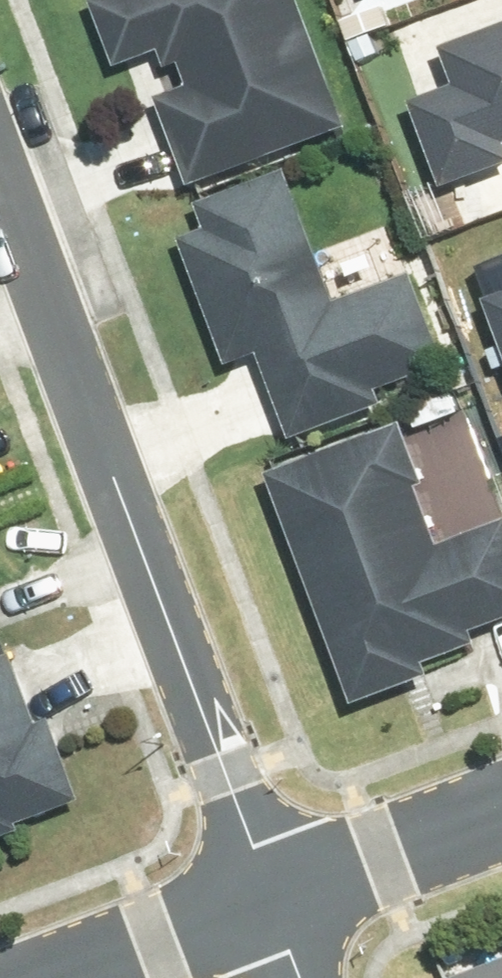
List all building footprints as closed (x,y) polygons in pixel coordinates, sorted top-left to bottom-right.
[(92,13),(119,82),(147,71),(198,204),(358,142),(303,0),(126,0),(92,13)] [(408,86),(437,171),(501,149),(501,12),(439,34),(452,71),(408,86)] [(294,186),(170,233),(228,383),(253,374),(282,450),(458,382),(420,283),(343,312),(294,186)] [(481,297),(501,357),(501,290),(481,297)] [(344,685),(501,629),(501,527),(451,545),(411,433),(272,482),(344,685)] [(77,820),(16,664),(0,670),(0,850),(77,820)]
